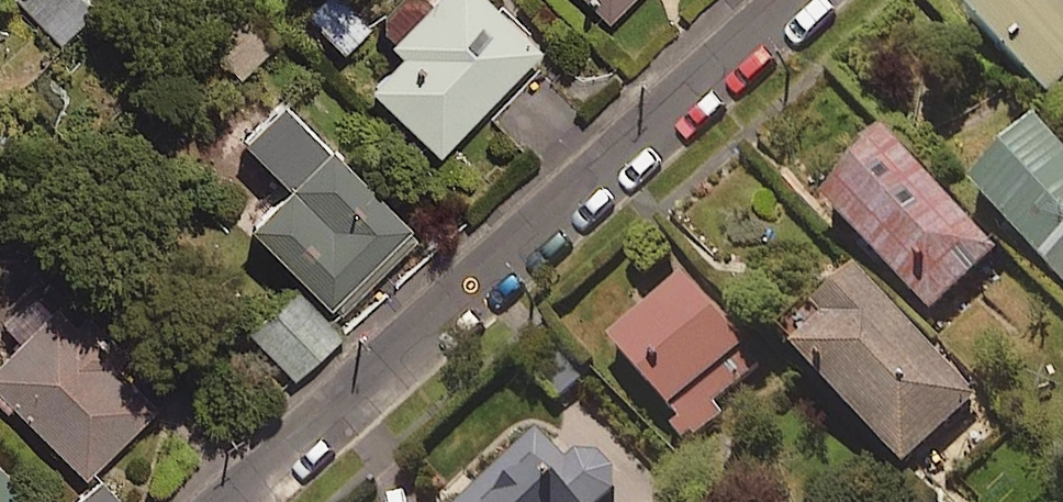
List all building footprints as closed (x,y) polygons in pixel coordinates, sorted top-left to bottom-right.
[(339,0),(331,0),(310,22),(346,57),(371,31),(339,0)] [(484,0),(442,0),(359,85),(441,165),(545,60),(484,0)] [(613,29),(642,0),(583,0),(613,29)] [(1046,85),(1062,69),(1062,0),(962,0),(1046,85)] [(275,51),(249,23),(216,53),(242,81),(275,51)] [(966,170),(1062,281),(1062,143),(1035,111),(966,170)] [(412,240),(280,112),(244,149),(291,195),(247,240),(331,322),(412,240)] [(993,242),(880,120),(813,181),(926,303),(993,242)] [(820,302),(789,330),(903,454),(976,387),(849,249),(807,288),(820,302)] [(679,266),(608,325),(690,426),(762,367),(679,266)] [(290,297),(249,337),(295,383),(336,343),(290,297)] [(0,369),(0,399),(86,484),(157,413),(56,313),(0,369)] [(583,374),(542,327),(515,350),(557,397),(583,374)] [(527,430),(446,501),(592,501),(527,430)] [(102,487),(87,501),(117,501),(102,487)]
